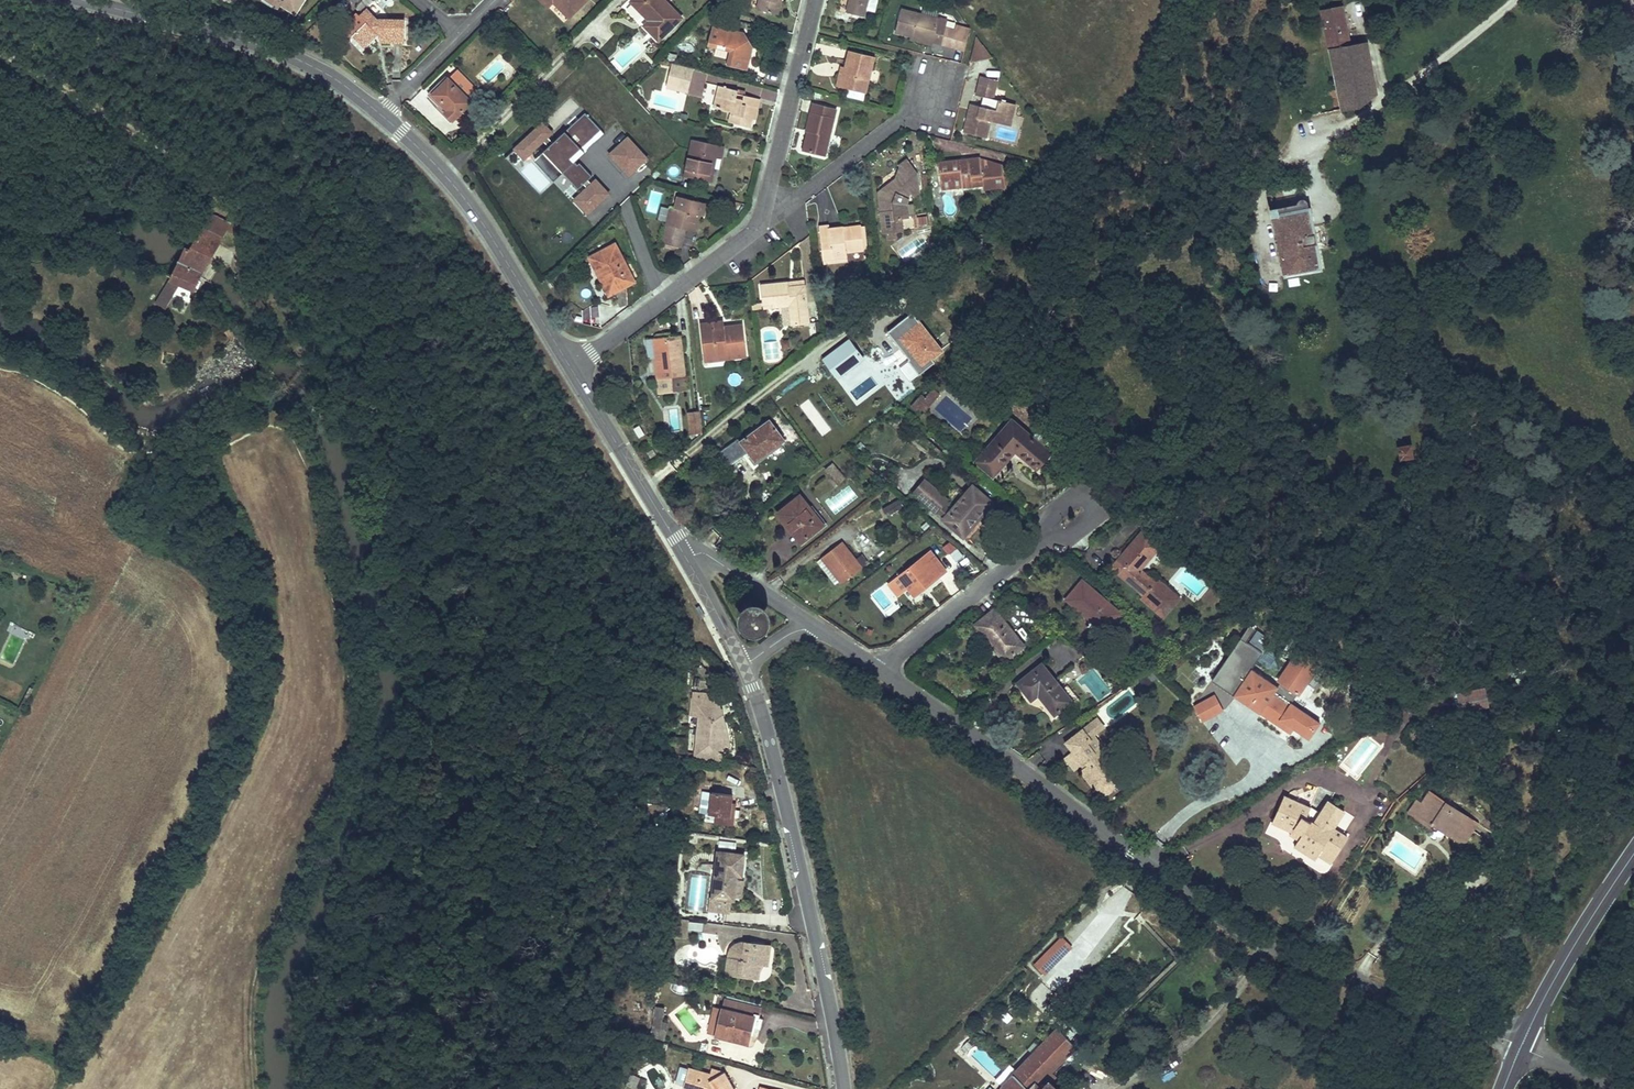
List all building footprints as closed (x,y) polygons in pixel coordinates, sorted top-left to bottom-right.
[(279,11),(282,8),(272,0),(265,0),(279,11)] [(282,8),(290,14),(295,7),(300,11),(308,0),(272,0),(282,8)] [(557,0),(552,0),(548,4),(566,22),(573,15),(557,0)] [(573,15),(587,0),(557,0),(573,15)] [(622,1),(637,15),(645,22),(650,17),(643,10),(633,0),(623,0),(622,1)] [(653,0),(633,0),(643,10),(653,0)] [(682,15),(668,0),(653,0),(643,10),(650,17),(645,22),(660,38),(682,15)] [(760,6),(774,9),(776,0),(761,0),(760,6)] [(783,0),(776,0),(774,9),(780,10),(783,0)] [(847,9),(864,13),(866,6),(868,0),(850,0),(847,9)] [(875,0),(868,0),(866,6),(873,8),(875,0)] [(903,2),(897,27),(911,30),(926,33),(927,28),(937,30),(935,37),(945,39),(949,22),(951,13),(903,2)] [(300,11),(295,7),(290,14),(294,17),(300,11)] [(379,42),(403,43),(404,20),(373,18),(364,7),(356,13),(364,23),(351,35),(362,47),(374,36),(378,36),(379,42)] [(1319,12),(1323,35),(1343,31),(1338,9),(1319,12)] [(743,29),(714,22),(708,44),(728,49),(726,60),(750,67),(755,43),(747,43),(748,38),(741,38),(743,29)] [(969,27),(956,24),(949,22),(945,39),(944,47),(964,51),(966,43),(969,27)] [(911,30),(910,35),(935,40),(935,37),(937,30),(927,28),(926,33),(911,30)] [(755,43),(743,29),(741,38),(748,38),(747,43),(755,43)] [(1333,85),(1338,110),(1359,106),(1360,104),(1347,45),(1343,31),(1323,35),(1333,85)] [(1374,94),(1362,42),(1347,45),(1360,104),(1374,94)] [(640,52),(632,44),(616,59),(623,67),(640,52)] [(675,48),(668,54),(674,60),(680,54),(675,48)] [(866,91),(876,55),(851,49),(846,67),(842,85),(866,91)] [(696,66),(674,61),(669,85),(690,90),(696,66)] [(670,65),(662,63),(661,70),(668,72),(670,65)] [(842,85),(846,67),(840,65),(836,84),(842,85)] [(995,88),(997,82),(979,77),(977,84),(995,88)] [(468,103),(474,97),(459,83),(455,87),(446,79),(431,94),(446,109),(443,113),(440,115),(449,124),(451,122),(468,103)] [(459,83),(474,97),(476,95),(461,80),(459,83)] [(969,110),(963,132),(985,138),(989,119),(1003,122),(1008,101),(993,98),(995,88),(977,84),(975,94),(983,96),(980,106),(979,111),(969,110)] [(736,89),(717,85),(715,94),(720,95),(718,107),(731,110),(729,119),(749,124),(750,118),(753,104),(758,105),(760,96),(746,93),(744,99),(735,96),(736,89)] [(744,99),(746,93),(746,92),(736,89),(735,96),(744,99)] [(446,109),(431,94),(427,98),(443,113),(446,109)] [(678,99),(656,94),(654,104),(675,109),(678,99)] [(720,95),(715,94),(712,105),(718,107),(720,95)] [(1009,124),(1014,103),(1008,101),(1003,122),(1009,124)] [(826,154),(838,107),(813,102),(805,130),(807,130),(811,131),(806,150),(826,154)] [(475,110),(468,103),(451,122),(458,128),(475,110)] [(753,104),(750,118),(755,119),(758,105),(753,104)] [(561,124),(566,129),(584,111),(579,106),(561,124)] [(573,162),(603,134),(584,114),(553,144),(548,138),(553,134),(542,123),(513,150),(524,161),(544,142),(549,147),(533,162),(552,182),(562,173),(578,190),(583,185),(586,188),(572,201),(586,215),(609,193),(596,179),(591,184),(588,181),(591,177),(579,164),(577,166),(573,162)] [(807,130),(802,149),(806,150),(811,131),(807,130)] [(693,135),(684,174),(711,180),(714,166),(710,165),(713,152),(718,153),(723,154),(725,143),(693,135)] [(648,159),(628,137),(609,155),(628,176),(648,159)] [(956,188),(963,187),(980,185),(980,186),(980,189),(992,187),(992,186),(989,167),(978,168),(976,156),(936,161),(939,182),(955,180),(956,186),(956,188)] [(1002,184),(999,164),(976,156),(978,168),(989,167),(992,186),(1002,184)] [(918,173),(907,157),(896,163),(899,167),(895,177),(885,184),(886,187),(886,191),(885,196),(878,197),(883,232),(885,231),(896,229),(914,227),(912,216),(906,217),(904,202),(906,193),(910,191),(918,181),(918,173)] [(655,170),(651,174),(655,178),(659,173),(655,170)] [(918,181),(910,191),(914,194),(922,185),(918,181)] [(1306,209),(1301,183),(1268,187),(1272,209),(1267,210),(1268,217),(1273,216),(1282,276),(1319,270),(1310,209),(1306,209)] [(886,187),(885,184),(877,190),(878,197),(885,196),(886,191),(886,187)] [(671,206),(669,206),(660,243),(679,247),(684,228),(694,230),(698,212),(700,212),(703,201),(674,195),(671,206)] [(225,234),(230,226),(210,214),(189,250),(186,248),(169,278),(155,301),(167,308),(182,283),(192,289),(204,270),(209,261),(225,234)] [(236,230),(230,226),(225,234),(232,238),(236,230)] [(823,259),(848,256),(848,250),(864,248),(862,228),(843,231),(843,229),(829,231),(828,227),(820,229),(823,259)] [(896,229),(885,231),(886,238),(897,236),(896,229)] [(979,235),(984,241),(990,236),(986,230),(979,235)] [(968,243),(972,249),(984,241),(979,235),(968,243)] [(636,283),(618,246),(592,259),(600,273),(603,272),(615,294),(636,283)] [(600,273),(610,297),(615,294),(603,272),(600,273)] [(800,279),(785,281),(786,288),(794,288),(793,284),(801,284),(800,279)] [(785,281),(759,285),(762,307),(786,303),(788,323),(807,320),(801,284),(793,284),(794,288),(786,288),(785,281)] [(600,305),(591,305),(592,323),(600,323),(600,305)] [(944,352),(921,322),(919,323),(913,315),(888,334),(908,360),(900,366),(911,381),(934,363),(932,361),(944,352)] [(723,321),(702,323),(705,355),(726,353),(727,358),(746,355),(743,324),(724,325),(723,321)] [(686,377),(684,356),(678,357),(677,345),(681,335),(648,338),(650,358),(659,357),(659,365),(657,366),(659,379),(686,377)] [(849,340),(822,359),(837,380),(864,360),(849,340)] [(687,389),(686,377),(659,379),(660,392),(687,389)] [(923,412),(940,393),(932,387),(925,396),(921,393),(909,406),(915,411),(918,407),(923,412)] [(701,413),(688,414),(690,435),(703,434),(701,413)] [(1005,417),(1002,420),(1040,452),(1041,450),(1046,454),(1053,445),(1031,426),(1025,434),(1005,417)] [(785,442),(769,420),(740,442),(738,440),(720,453),(730,467),(747,454),(755,464),(785,442)] [(1040,452),(1002,420),(970,458),(987,474),(1009,449),(1028,465),(1040,452)] [(641,425),(634,429),(640,439),(646,435),(641,425)] [(1408,447),(1398,450),(1400,460),(1411,458),(1408,447)] [(653,448),(646,452),(650,459),(656,455),(653,448)] [(829,466),(821,471),(833,486),(840,480),(829,466)] [(944,499),(918,478),(908,492),(932,512),(940,503),(944,499)] [(957,533),(985,501),(967,486),(947,509),(940,518),(957,533)] [(796,499),(779,514),(784,520),(780,522),(790,534),(794,530),(804,541),(824,525),(815,514),(811,517),(796,499)] [(898,500),(887,506),(892,514),(903,508),(898,500)] [(940,518),(947,509),(940,503),(932,512),(940,518)] [(892,514),(887,506),(880,511),(885,519),(892,514)] [(784,520),(779,514),(775,516),(780,522),(784,520)] [(1118,573),(1141,592),(1138,596),(1159,615),(1174,598),(1152,579),(1135,565),(1153,544),(1155,540),(1139,527),(1136,529),(1112,560),(1117,564),(1122,568),(1118,573)] [(950,554),(956,549),(949,542),(944,547),(950,554)] [(854,561),(840,545),(821,562),(837,582),(841,586),(861,569),(854,561)] [(956,561),(963,555),(957,548),(956,549),(950,554),(956,561)] [(930,550),(887,584),(898,598),(908,590),(914,597),(947,571),(930,550)] [(949,553),(940,556),(943,564),(952,561),(949,553)] [(854,561),(861,569),(866,564),(859,556),(854,561)] [(1117,564),(1112,560),(1108,564),(1118,573),(1122,568),(1117,564)] [(837,582),(821,562),(815,567),(832,587),(837,582)] [(1176,595),(1155,576),(1152,579),(1174,598),(1176,595)] [(1118,611),(1078,579),(1064,598),(1102,630),(1118,611)] [(764,614),(759,610),(753,610),(748,613),(745,619),(746,625),(750,630),(756,632),(762,630),(766,626),(767,620),(764,614)] [(1023,646),(994,610),(975,625),(1004,661),(1023,646)] [(1316,667),(1295,655),(1279,682),(1300,694),(1316,667)] [(1072,701),(1041,663),(1017,683),(1033,701),(1040,696),(1055,714),(1072,701)] [(1214,690),(1192,699),(1201,716),(1222,707),(1220,702),(1234,691),(1280,727),(1286,721),(1306,736),(1318,719),(1288,698),(1285,701),(1270,690),(1275,682),(1250,665),(1246,671),(1242,669),(1232,682),(1228,688),(1217,697),(1214,690)] [(1486,709),(1482,688),(1456,694),(1460,714),(1486,709)] [(702,704),(695,755),(720,759),(722,740),(725,724),(717,723),(719,707),(702,704)] [(725,724),(719,707),(717,723),(725,724)] [(1095,714),(1081,727),(1088,735),(1092,732),(1102,723),(1095,714)] [(1088,735),(1081,727),(1065,741),(1071,748),(1083,761),(1085,759),(1088,762),(1081,768),(1095,784),(1096,783),(1105,792),(1119,780),(1111,770),(1113,768),(1104,759),(1104,755),(1109,751),(1092,732),(1088,735)] [(1071,748),(1063,755),(1075,768),(1083,761),(1071,748)] [(708,791),(709,781),(693,779),(687,811),(711,815),(709,824),(731,827),(733,807),(729,806),(730,794),(708,791)] [(1419,805),(1428,791),(1423,788),(1414,801),(1419,805)] [(1438,798),(1428,791),(1419,805),(1414,801),(1405,814),(1419,824),(1426,814),(1431,817),(1427,823),(1446,836),(1461,814),(1444,803),(1439,810),(1433,806),(1438,798)] [(1308,804),(1280,792),(1269,822),(1289,830),(1292,825),(1301,830),(1296,837),(1293,843),(1315,855),(1318,850),(1321,843),(1328,846),(1338,829),(1333,826),(1336,821),(1320,812),(1315,819),(1304,813),(1308,804)] [(1320,808),(1308,804),(1304,813),(1315,819),(1320,812),(1336,821),(1345,807),(1329,797),(1320,808)] [(1409,797),(1400,810),(1405,814),(1414,801),(1409,797)] [(1439,810),(1444,803),(1438,798),(1433,806),(1439,810)] [(1426,814),(1419,824),(1422,826),(1423,826),(1425,822),(1427,823),(1431,817),(1426,814)] [(1455,842),(1470,820),(1461,814),(1446,836),(1455,842)] [(1296,837),(1301,830),(1292,825),(1289,830),(1288,833),(1296,837)] [(1328,846),(1321,843),(1318,850),(1329,858),(1345,833),(1338,829),(1328,846)] [(742,878),(744,858),(717,855),(711,900),(733,903),(735,878),(742,878)] [(1073,948),(1061,936),(1034,965),(1046,976),(1073,948)] [(727,959),(724,977),(757,980),(758,967),(767,969),(770,948),(743,943),(741,960),(727,959)] [(1041,1003),(1051,991),(1041,982),(1031,994),(1041,1003)] [(755,1007),(724,999),(721,1009),(752,1017),(755,1007)] [(721,1009),(714,1007),(707,1033),(714,1035),(748,1044),(750,1035),(752,1036),(754,1028),(759,1030),(762,1020),(752,1017),(721,1009)] [(664,1009),(657,1008),(655,1020),(662,1021),(664,1009)] [(662,1021),(655,1020),(648,1039),(656,1041),(665,1043),(669,1022),(662,1021)] [(1059,1088),(1050,1079),(1045,1084),(1044,1082),(1040,1086),(1037,1084),(1059,1061),(1055,1057),(1067,1045),(1054,1032),(1032,1056),(1009,1079),(1000,1088),(1059,1088)] [(648,1056),(656,1041),(648,1039),(641,1053),(648,1056)] [(686,1066),(682,1086),(695,1087),(701,1088),(733,1088),(722,1070),(709,1067),(708,1072),(686,1066)] [(638,1077),(630,1073),(625,1083),(633,1087),(638,1077)]
